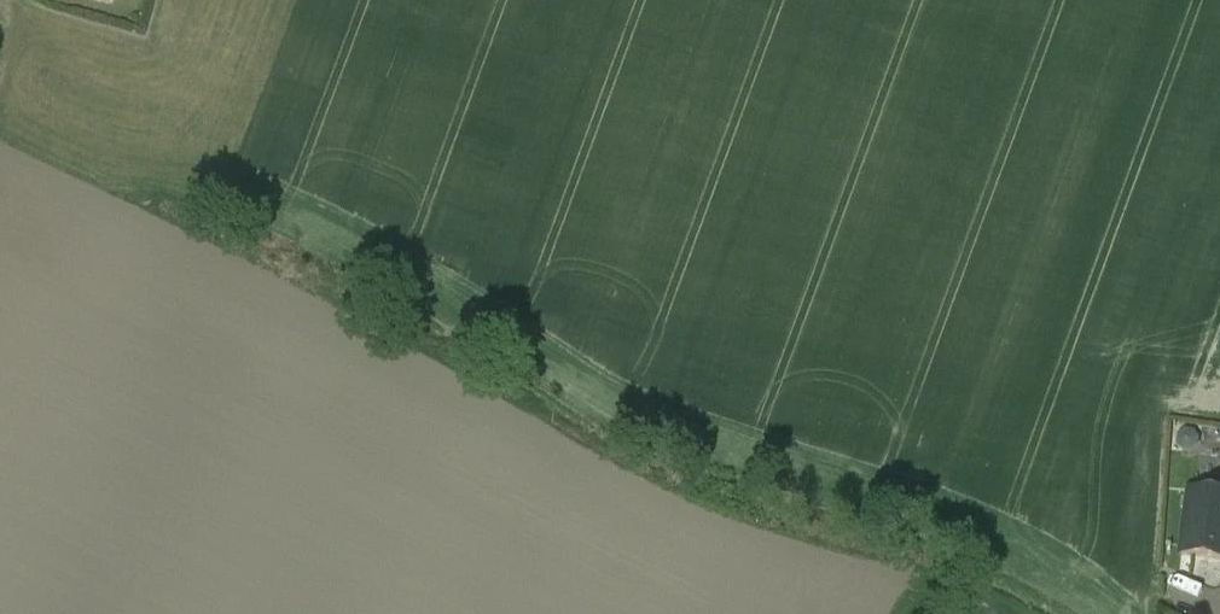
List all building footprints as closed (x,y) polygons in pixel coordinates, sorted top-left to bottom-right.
[(1191,493),(1183,555),(1219,560),(1219,497),(1191,493)]
